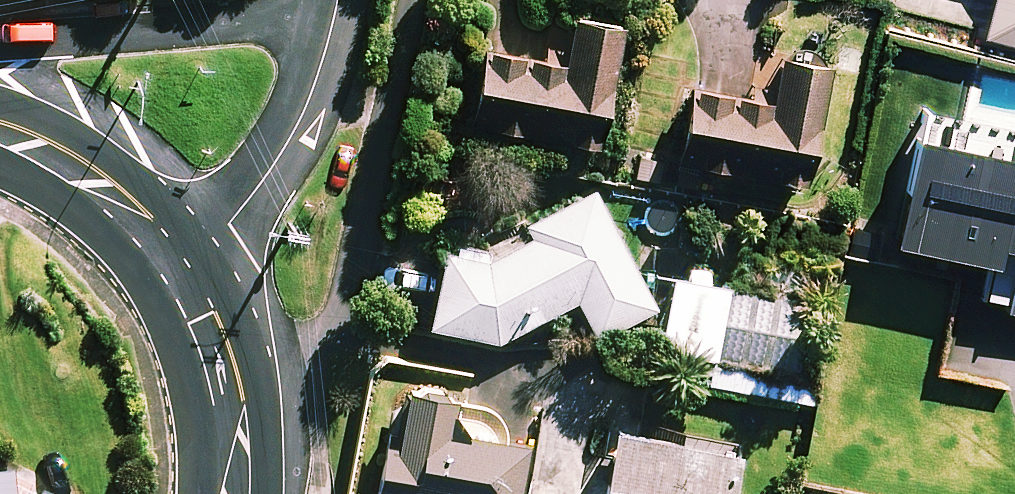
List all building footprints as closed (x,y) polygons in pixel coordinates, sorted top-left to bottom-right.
[(987,40),(1014,47),(1014,0),(997,0),(987,40)] [(621,27),(575,18),(567,59),(486,44),(471,124),(597,149),(621,27)] [(806,186),(827,68),(779,59),(771,102),(692,88),(678,164),(806,186)] [(908,155),(888,237),(995,263),(1009,244),(996,319),(1014,323),(1014,181),(908,155)] [(654,310),(593,191),(445,267),(427,329),(497,342),(577,301),(596,340),(654,310)] [(659,348),(712,357),(706,388),(814,407),(819,383),(799,379),(800,373),(812,306),(671,280),(659,348)] [(404,390),(395,445),(384,443),(375,493),(518,493),(526,445),(445,432),(451,397),(404,390)] [(614,431),(603,493),(730,493),(738,453),(614,431)] [(0,477),(0,493),(13,493),(10,476),(0,477)]
